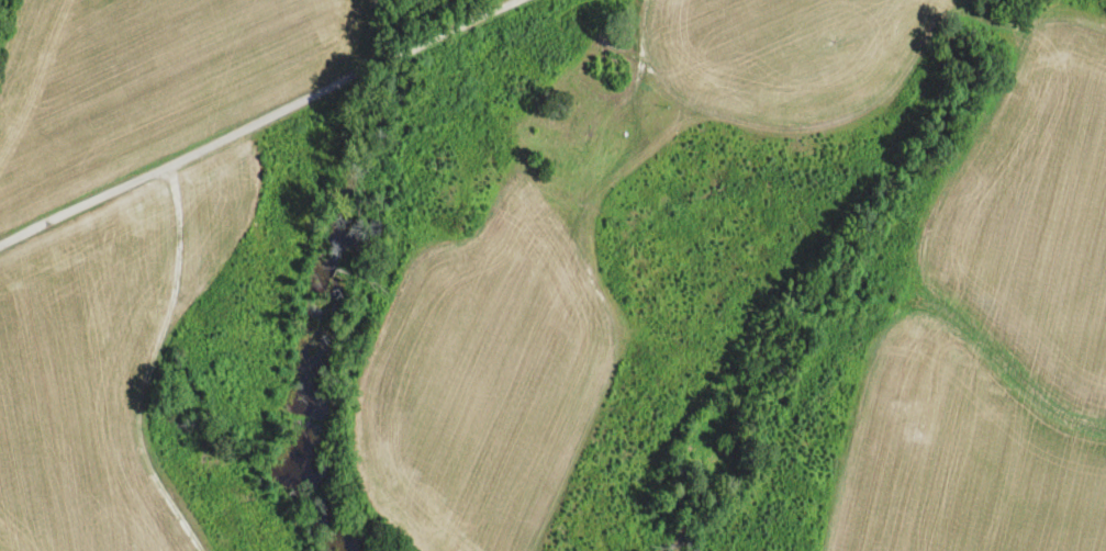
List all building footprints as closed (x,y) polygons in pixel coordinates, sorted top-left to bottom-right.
[(527,164),(533,153),(547,160),(541,171),(527,164)] [(545,170),(555,176),(559,168),(549,162),(545,170)]
